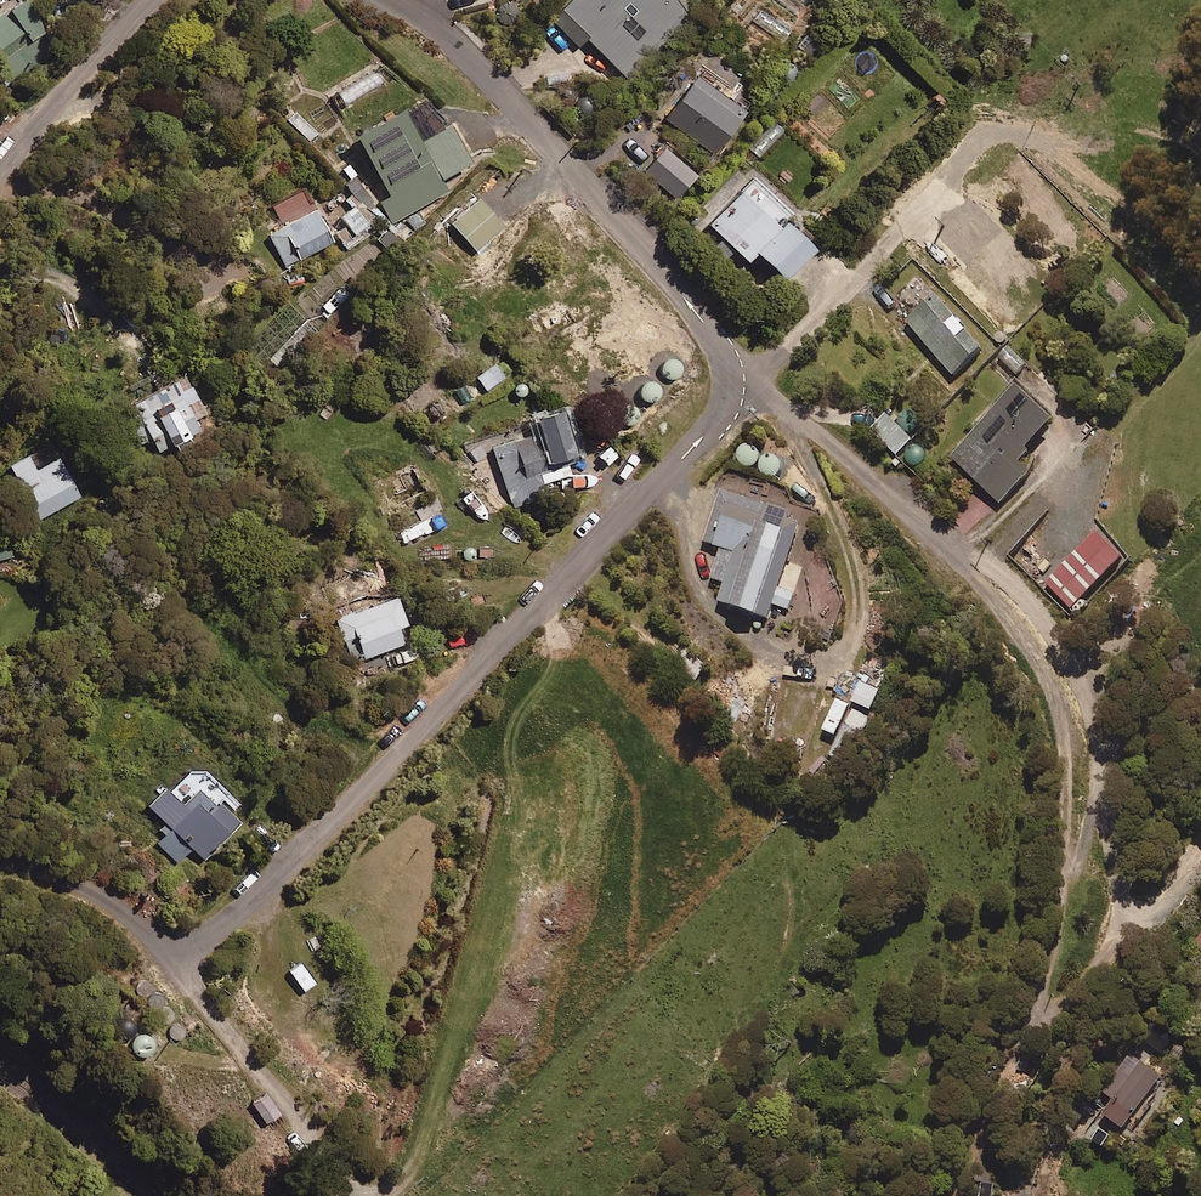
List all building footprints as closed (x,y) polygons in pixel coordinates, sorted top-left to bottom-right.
[(49,52),(43,44),(37,48),(29,37),(44,28),(25,0),(2,0),(0,1),(0,79),(3,83),(49,52)] [(548,18),(577,46),(583,40),(622,78),(686,11),(687,0),(565,0),(548,18)] [(746,105),(693,68),(660,115),(713,152),(746,105)] [(417,137),(396,103),(351,129),(388,193),(377,199),(390,220),(446,188),(438,176),(468,158),(445,120),(417,137)] [(696,174),(664,146),(644,169),(676,197),(696,174)] [(794,208),(753,170),(706,220),(746,257),(755,247),(785,275),(814,243),(785,217),(794,208)] [(332,238),(302,188),(272,206),(283,226),(267,235),(286,267),(332,238)] [(505,223),(479,195),(450,222),(477,250),(505,223)] [(357,200),(339,214),(346,223),(334,232),(347,249),(377,226),(357,200)] [(1009,250),(969,209),(939,238),(979,279),(1009,250)] [(985,345),(938,292),(906,320),(953,373),(985,345)] [(208,420),(181,372),(130,400),(157,449),(208,420)] [(1030,471),(1021,462),(1032,450),(1029,447),(1055,418),(1017,384),(951,457),(1002,502),(1030,471)] [(544,454),(552,478),(571,471),(566,455),(574,452),(558,403),(530,412),(535,429),(491,443),(512,506),(545,495),(537,472),(525,477),(520,462),(544,454)] [(913,435),(886,412),(871,430),(898,453),(913,435)] [(78,492),(46,437),(5,460),(37,515),(78,492)] [(795,513),(723,489),(705,541),(722,547),(711,577),(725,582),(719,601),(768,618),(773,604),(788,609),(795,590),(780,585),(802,521),(793,518),(795,513)] [(1127,553),(1100,526),(1044,581),(1071,608),(1127,553)] [(405,622),(394,593),(335,615),(352,660),(402,641),(396,625),(405,622)] [(708,666),(689,646),(675,659),(694,679),(708,666)] [(881,689),(861,681),(853,702),(872,710),(881,689)] [(851,705),(837,699),(824,730),(837,736),(851,705)] [(871,717),(852,709),(832,757),(851,765),(871,717)] [(225,792),(192,761),(168,786),(163,782),(144,802),(167,824),(153,840),(176,862),(191,846),(203,857),(239,819),(218,799),(225,792)] [(1191,939),(1200,948),(1200,927),(1191,939)] [(1164,1073),(1141,1058),(1103,1112),(1125,1128),(1164,1073)]
